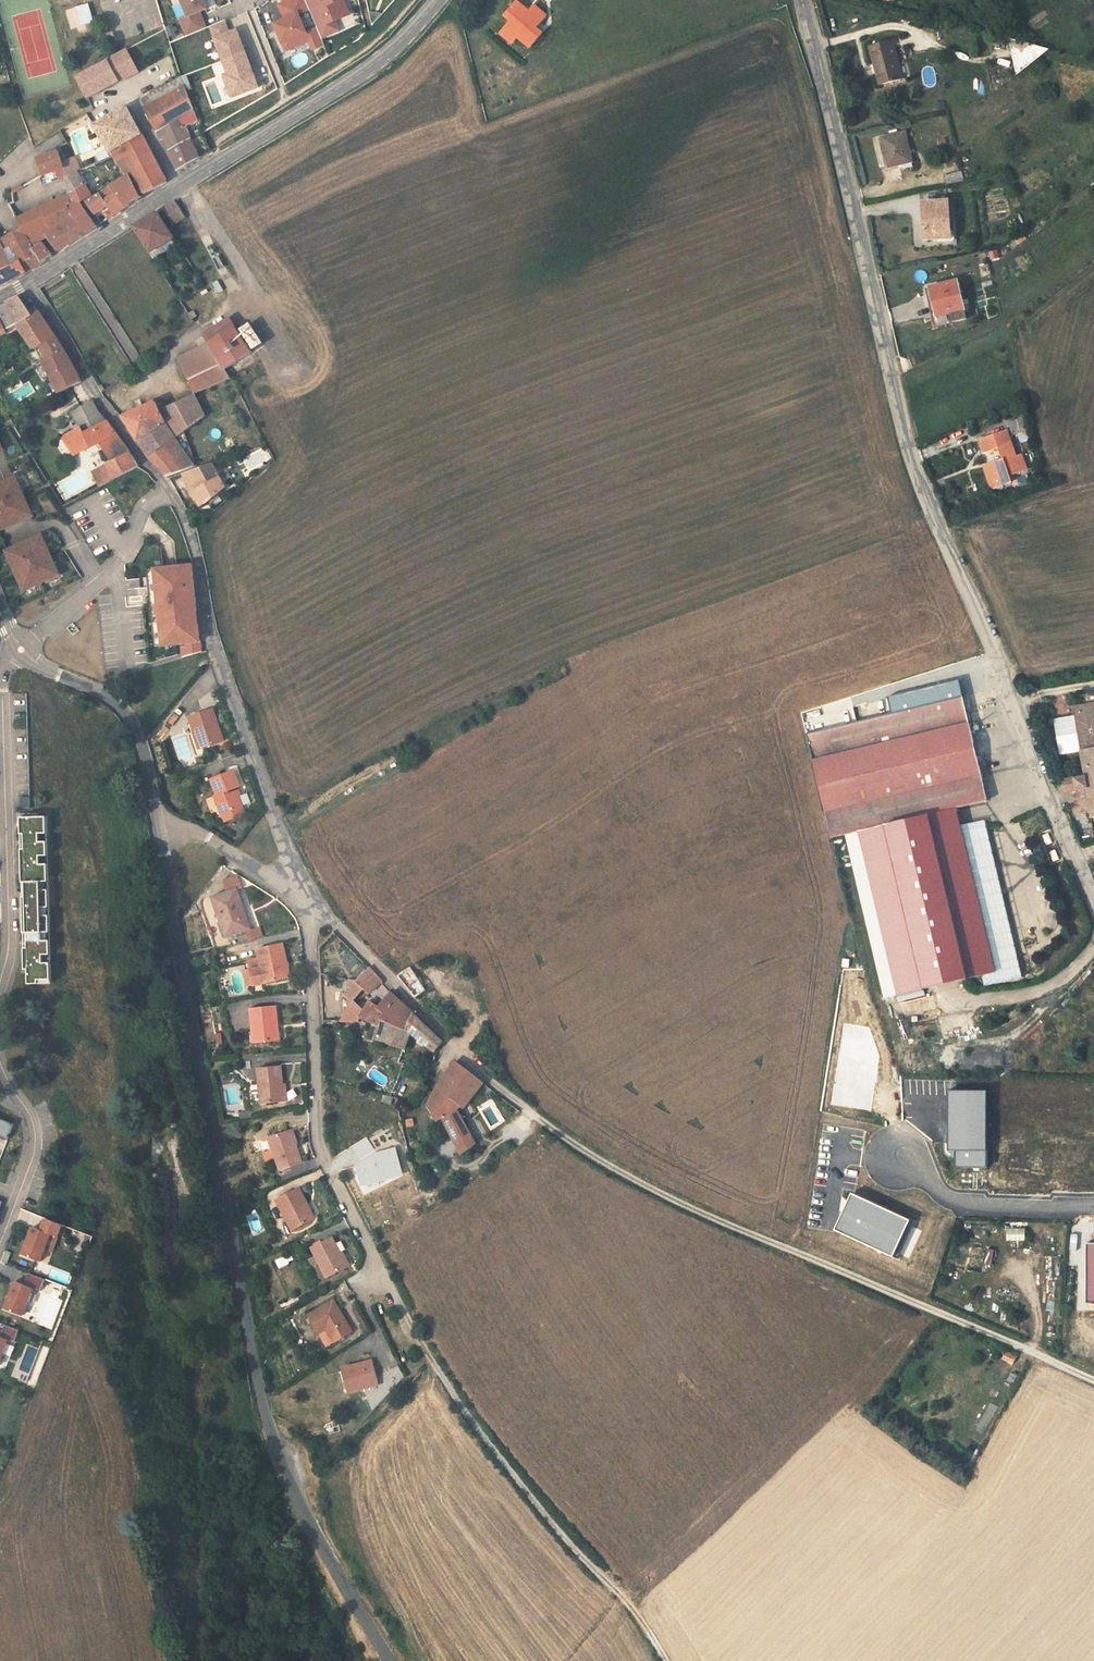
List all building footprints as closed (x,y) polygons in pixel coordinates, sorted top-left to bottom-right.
[(187,16),(188,19),(202,13),(208,10),(204,0),(180,0),(187,16)] [(325,47),(318,32),(309,35),(300,13),(308,9),(304,0),(290,0),(278,5),(285,19),(273,24),(286,53),(309,43),(313,52),(325,47)] [(323,39),(342,31),(338,22),(353,15),(346,1),(348,0),(307,0),(323,39)] [(532,48),(543,35),(535,28),(546,14),(534,5),(529,11),(517,1),(506,13),(511,18),(501,32),(512,41),(517,36),(532,48)] [(188,19),(187,16),(180,19),(187,36),(208,28),(202,13),(188,19)] [(227,21),(210,28),(228,74),(225,75),(233,100),(262,90),(238,29),(231,32),(227,21)] [(883,84),(901,80),(893,40),(874,44),(883,84)] [(1016,78),(1051,51),(1008,41),(1016,78)] [(128,49),(107,61),(119,84),(138,73),(128,49)] [(107,61),(79,77),(90,100),(119,84),(107,61)] [(159,145),(163,144),(176,175),(211,154),(179,80),(149,97),(155,107),(143,113),(159,145)] [(112,157),(127,179),(130,178),(143,197),(162,189),(164,187),(126,110),(93,129),(112,157)] [(903,169),(915,166),(907,132),(881,138),(888,165),(898,163),(898,164),(898,166),(900,167),(902,166),(903,169)] [(54,155),(36,165),(43,180),(44,182),(49,179),(53,187),(58,184),(64,182),(54,155)] [(946,182),(966,177),(964,167),(944,172),(946,182)] [(69,205),(62,209),(70,225),(84,218),(77,206),(87,199),(74,177),(64,182),(58,184),(65,198),(69,205)] [(132,205),(140,198),(127,179),(111,189),(116,195),(106,202),(115,217),(132,205)] [(69,205),(65,198),(17,221),(21,231),(27,247),(29,251),(42,245),(40,241),(47,238),(70,225),(62,209),(69,205)] [(927,237),(952,236),(951,198),(926,199),(927,237)] [(177,202),(165,210),(168,216),(163,219),(171,233),(189,222),(177,202)] [(160,214),(134,230),(150,256),(176,240),(171,233),(163,219),(160,214)] [(84,218),(70,225),(47,238),(57,256),(61,253),(77,243),(86,237),(93,233),(84,218)] [(27,247),(21,231),(4,240),(8,247),(12,255),(27,247)] [(0,242),(0,293),(5,291),(15,285),(38,271),(33,262),(20,269),(18,264),(11,267),(2,249),(8,247),(4,240),(0,242)] [(29,251),(27,247),(12,255),(18,264),(20,269),(33,262),(38,271),(44,267),(51,262),(42,245),(29,251)] [(935,316),(966,310),(961,282),(933,288),(934,294),(931,295),(935,316)] [(17,331),(28,324),(20,315),(9,305),(5,307),(11,320),(8,322),(14,332),(17,331)] [(26,312),(20,315),(28,324),(35,337),(24,344),(28,353),(37,347),(50,340),(41,326),(26,312)] [(230,314),(203,332),(208,341),(225,369),(253,351),(230,314)] [(9,336),(0,320),(0,341),(9,336)] [(17,331),(24,344),(35,337),(28,324),(17,331)] [(44,380),(53,397),(75,387),(64,365),(50,340),(37,347),(44,361),(37,364),(34,359),(28,362),(39,383),(44,380)] [(193,398),(213,388),(231,379),(225,369),(208,341),(180,360),(193,398)] [(29,382),(14,393),(21,402),(35,391),(29,382)] [(204,421),(193,398),(167,410),(164,405),(158,408),(155,403),(125,419),(152,461),(184,436),(204,421)] [(74,412),(83,427),(86,433),(107,421),(100,409),(95,401),(74,412)] [(1018,436),(1028,434),(1024,416),(1014,418),(1018,436)] [(107,421),(86,433),(83,427),(67,436),(78,454),(102,442),(115,463),(130,454),(129,451),(121,442),(114,432),(107,421)] [(1008,431),(982,440),(986,452),(1000,447),(1004,460),(992,464),(995,475),(990,477),(994,488),(1013,482),(1011,479),(1015,477),(1014,474),(1028,469),(1023,455),(1017,457),(1008,431)] [(194,467),(184,436),(152,461),(158,471),(162,477),(194,467)] [(986,462),(1001,460),(1000,450),(985,452),(986,462)] [(115,463),(108,467),(114,477),(139,464),(130,454),(115,463)] [(992,464),(986,466),(990,477),(995,475),(992,464)] [(111,479),(114,477),(108,467),(106,468),(111,479)] [(210,467),(184,477),(191,488),(188,491),(200,508),(226,491),(210,467)] [(236,467),(230,470),(236,480),(242,477),(236,467)] [(100,486),(111,479),(106,468),(93,472),(100,486)] [(0,485),(0,533),(34,517),(16,478),(0,485)] [(43,536),(8,553),(26,592),(61,575),(43,536)] [(194,566),(157,570),(159,586),(152,587),(154,606),(159,606),(160,615),(155,615),(156,632),(164,631),(166,646),(202,642),(200,625),(196,625),(195,611),(199,611),(194,566)] [(157,570),(150,571),(152,587),(159,586),(157,570)] [(164,631),(156,632),(158,647),(166,646),(164,631)] [(202,642),(190,643),(190,647),(199,646),(200,653),(203,652),(202,642)] [(199,646),(185,648),(186,657),(200,653),(199,646)] [(989,807),(958,685),(867,708),(869,722),(806,738),(833,844),(847,840),(883,1005),(1009,977),(977,832),(964,834),(960,813),(989,807)] [(1085,750),(1093,748),(1093,707),(1078,710),(1079,715),(1085,750)] [(194,739),(198,738),(203,754),(223,747),(212,714),(189,722),(194,739)] [(1056,718),(1062,754),(1085,750),(1079,715),(1056,718)] [(1078,779),(1067,780),(1068,790),(1088,786),(1090,797),(1093,817),(1093,748),(1085,750),(1090,775),(1085,776),(1084,773),(1077,774),(1078,779)] [(234,778),(210,788),(223,825),(244,816),(237,798),(241,797),(234,778)] [(20,803),(21,814),(30,814),(30,802),(20,803)] [(53,981),(46,822),(38,822),(20,823),(21,828),(24,828),(24,831),(21,831),(22,855),(25,854),(25,858),(22,858),(22,865),(40,864),(40,868),(22,869),(23,875),(26,874),(26,878),(23,878),(24,901),(27,901),(27,904),(24,904),(24,911),(41,911),(41,914),(24,915),(25,925),(28,925),(28,928),(25,928),(26,951),(29,951),(29,954),(26,954),(26,962),(44,961),(44,965),(26,966),(27,971),(30,971),(30,986),(40,985),(40,981),(53,981)] [(238,894),(216,900),(225,940),(243,934),(239,914),(243,913),(238,894)] [(255,972),(246,975),(248,988),(260,987),(286,981),(279,949),(252,956),(255,972)] [(416,981),(429,975),(423,968),(410,971),(397,981),(414,1003),(426,994),(416,981)] [(378,1022),(410,1038),(414,1016),(394,996),(379,1011),(370,1004),(364,1012),(354,1004),(364,993),(370,998),(383,985),(370,972),(344,999),(351,1005),(342,1027),(360,1027),(361,1023),(375,1030),(378,1022)] [(271,1012),(245,1016),(250,1050),(273,1046),(270,1031),(274,1030),(271,1012)] [(410,1038),(433,1055),(441,1045),(429,1032),(414,1016),(410,1038)] [(406,1053),(410,1038),(378,1022),(375,1030),(372,1037),(406,1053)] [(460,1112),(463,1114),(482,1088),(454,1068),(448,1076),(430,1112),(436,1125),(442,1122),(461,1159),(475,1149),(455,1115),(460,1112)] [(279,1073),(255,1076),(260,1111),(284,1109),(279,1073)] [(986,1170),(986,1093),(947,1093),(947,1153),(949,1153),(953,1153),(953,1160),(953,1170),(986,1170)] [(241,1130),(256,1126),(253,1118),(239,1122),(241,1130)] [(0,1123),(0,1141),(8,1145),(15,1129),(0,1123)] [(291,1138),(267,1143),(274,1176),(299,1170),(291,1138)] [(374,1153),(367,1141),(352,1150),(360,1162),(374,1153)] [(362,1191),(402,1180),(394,1153),(374,1158),(376,1167),(357,1172),(362,1191)] [(896,1259),(912,1222),(854,1197),(838,1234),(896,1259)] [(294,1203),(272,1215),(287,1246),(307,1234),(300,1220),(302,1219),(294,1203)] [(250,1233),(262,1230),(258,1213),(247,1216),(250,1233)] [(62,1228),(45,1222),(41,1234),(32,1230),(21,1258),(39,1265),(50,1238),(57,1240),(62,1228)] [(1027,1241),(1026,1228),(1006,1229),(1007,1242),(1027,1241)] [(1083,1245),(1083,1305),(1093,1305),(1093,1245),(1083,1245)] [(992,1266),(997,1251),(989,1248),(984,1264),(992,1266)] [(329,1253),(307,1264),(322,1293),(342,1281),(329,1253)] [(44,1282),(28,1276),(23,1287),(14,1284),(4,1311),(21,1318),(32,1291),(40,1294),(44,1282)] [(330,1317),(304,1331),(321,1362),(346,1349),(330,1317)] [(4,1327),(0,1337),(0,1358),(7,1341),(13,1344),(18,1332),(4,1327)] [(1013,1365),(1018,1356),(1006,1351),(1001,1360),(1013,1365)] [(366,1370),(335,1380),(343,1403),(359,1398),(361,1394),(372,1388),(366,1370)]
